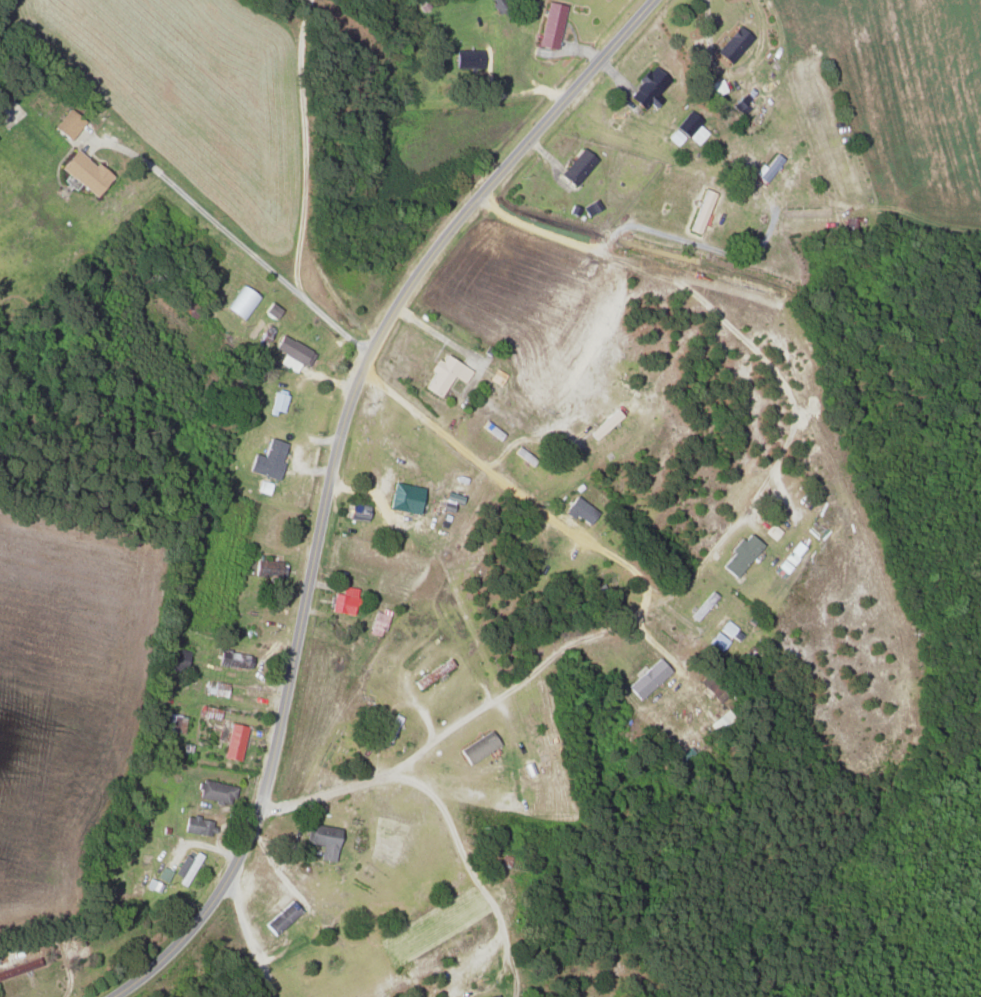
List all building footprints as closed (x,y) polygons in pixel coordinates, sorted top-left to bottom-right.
[(563,5),(544,1),(535,46),(554,49),(563,5)] [(714,54),(730,64),(749,35),(733,24),(714,54)] [(481,67),(481,49),(453,51),(454,68),(481,67)] [(646,103),(652,108),(659,99),(653,94),(667,80),(650,64),(636,80),(638,82),(625,96),(640,109),(646,103)] [(83,121),(66,107),(50,127),(66,141),(83,121)] [(666,137),(675,144),(683,135),(695,145),(705,132),(697,125),(701,121),(688,110),(666,137)] [(57,166),(91,197),(108,178),(74,147),(57,166)] [(594,160),(580,147),(557,174),(571,186),(594,160)] [(752,173),(763,182),(782,159),(774,153),(763,167),(759,164),(752,173)] [(689,231),(700,234),(713,192),(701,188),(689,231)] [(297,363),(305,367),(313,351),(277,335),(272,347),(281,352),(276,363),(294,372),(297,363)] [(422,388),(438,397),(450,376),(462,383),(469,370),(439,352),(428,371),(431,372),(422,388)] [(486,379),(497,386),(504,374),(493,368),(486,379)] [(285,395),(271,391),(266,411),(280,415),(285,395)] [(621,417),(615,409),(586,432),(593,440),(621,417)] [(286,443),(267,437),(261,456),(251,453),(245,471),(274,480),(286,443)] [(417,513),(420,487),(389,483),(386,509),(417,513)] [(586,525),(596,510),(572,495),(563,510),(586,525)] [(760,544),(745,532),(718,566),(733,578),(760,544)] [(253,576),(282,577),(283,561),(254,561),(253,576)] [(356,588),(340,585),(338,594),(331,593),(327,611),(350,615),(356,588)] [(736,642),(743,633),(724,620),(718,629),(736,642)] [(728,641),(716,631),(707,642),(719,652),(728,641)] [(182,671),(187,651),(166,646),(161,666),(182,671)] [(242,667),(243,652),(216,651),(215,666),(242,667)] [(669,671),(656,657),(624,686),(636,700),(669,671)] [(205,693),(224,696),(226,683),(206,681),(205,693)] [(164,729),(182,731),(184,716),(166,714),(164,729)] [(243,726),(226,723),(221,758),(238,761),(243,726)] [(499,745),(490,730),(457,749),(466,764),(499,745)] [(195,798),(231,804),(234,786),(198,780),(195,798)] [(180,830),(207,837),(211,822),(184,815),(180,830)] [(307,843),(320,845),(317,859),(332,862),(339,829),(311,823),(307,843)] [(181,854),(170,876),(185,884),(200,855),(193,851),(189,858),(181,854)] [(300,911),(289,899),(262,924),(272,936),(300,911)]
